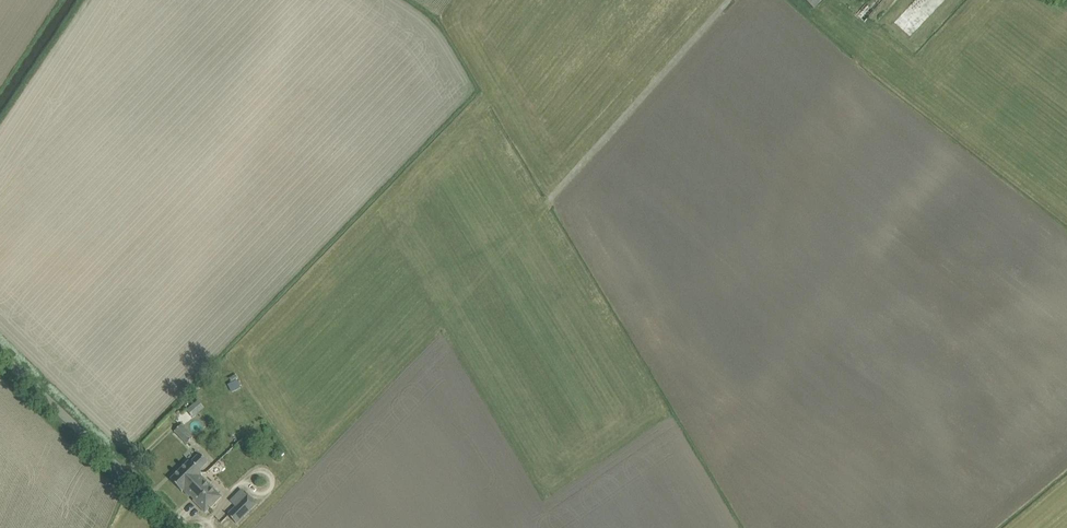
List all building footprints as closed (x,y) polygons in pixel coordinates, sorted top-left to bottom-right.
[(814,8),(822,0),(805,0),(814,8)] [(197,400),(187,410),(193,417),(204,408),(197,400)] [(175,431),(187,443),(193,438),(181,425),(175,431)] [(170,480),(182,492),(202,472),(199,470),(208,462),(200,454),(191,462),(190,461),(170,480)] [(182,492),(183,490),(190,496),(191,495),(195,499),(193,500),(205,513),(221,497),(200,474),(202,472),(182,492)] [(228,515),(236,524),(256,504),(248,495),(228,515)]
